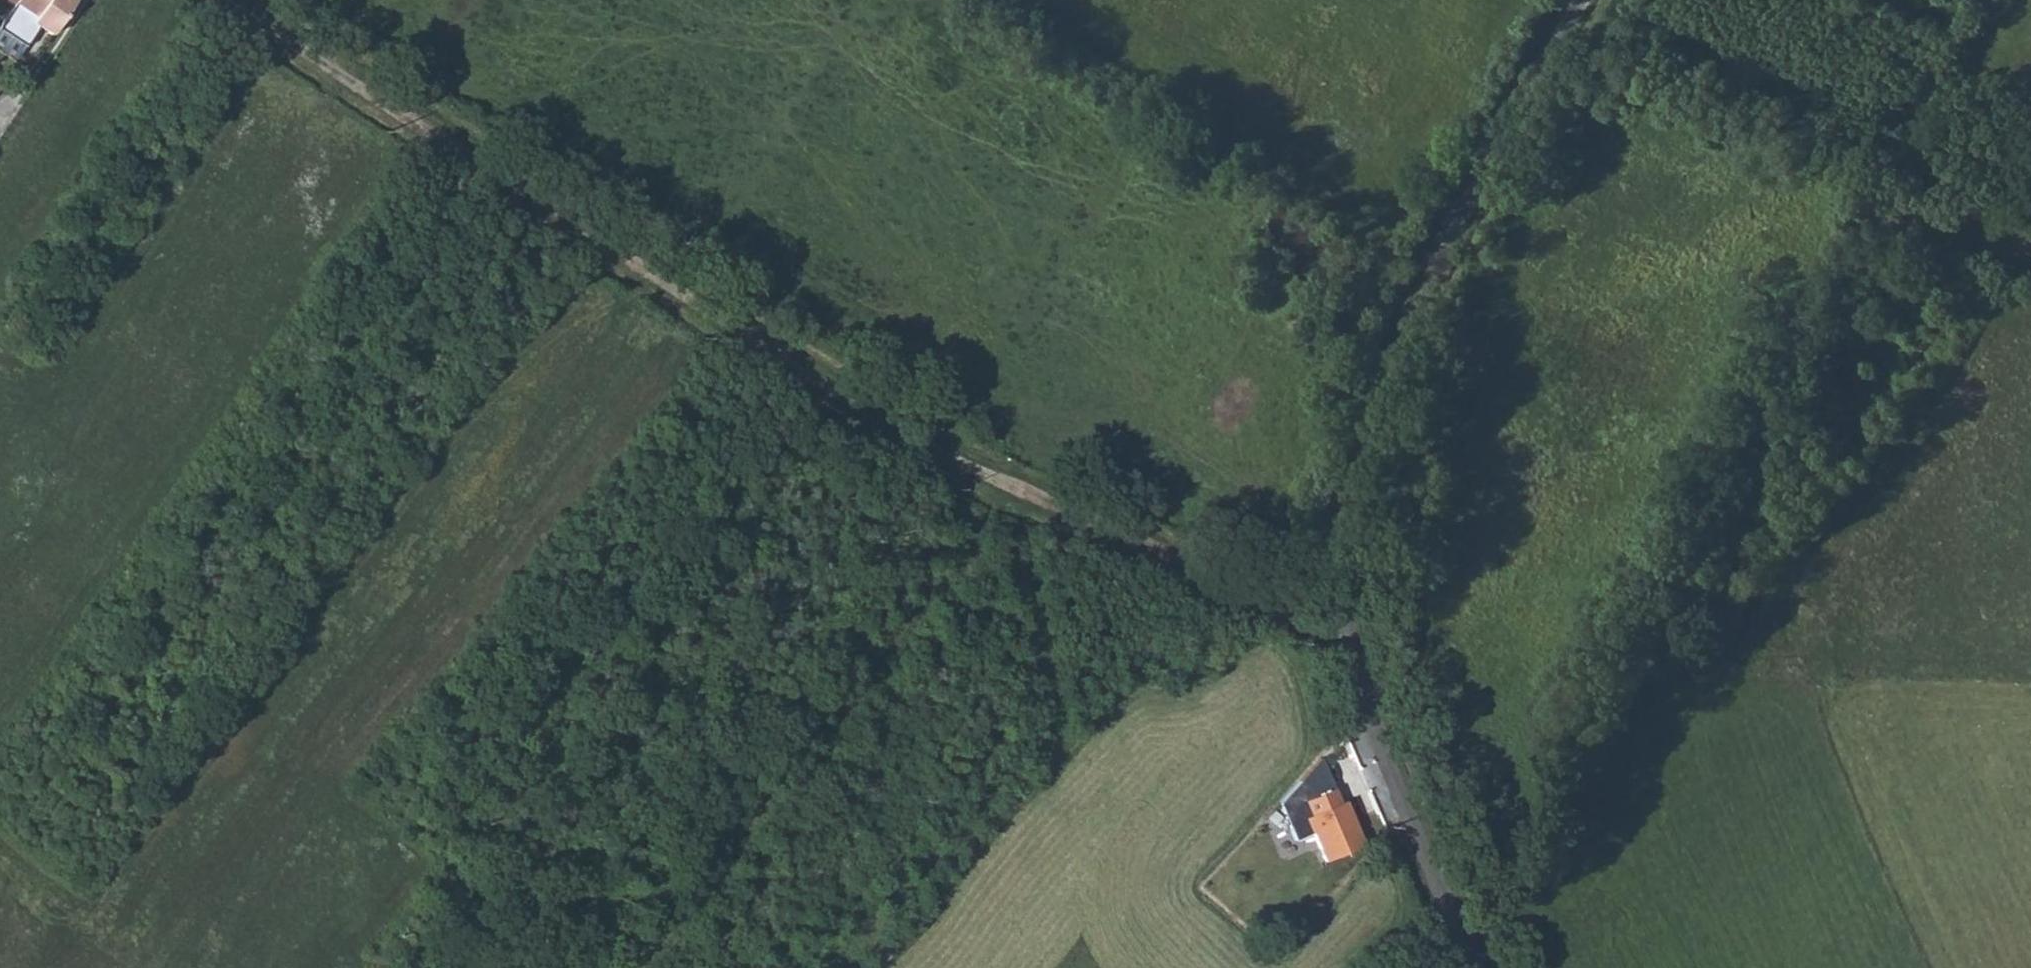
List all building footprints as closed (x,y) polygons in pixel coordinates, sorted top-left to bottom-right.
[(15,3),(0,26),(0,27),(26,45),(40,25),(53,34),(75,0),(17,0),(15,3)] [(1334,789),(1301,803),(1302,806),(1313,831),(1325,861),(1363,845),(1349,813),(1344,814),(1334,789)] [(1299,837),(1313,831),(1302,806),(1290,811),(1299,837)]
